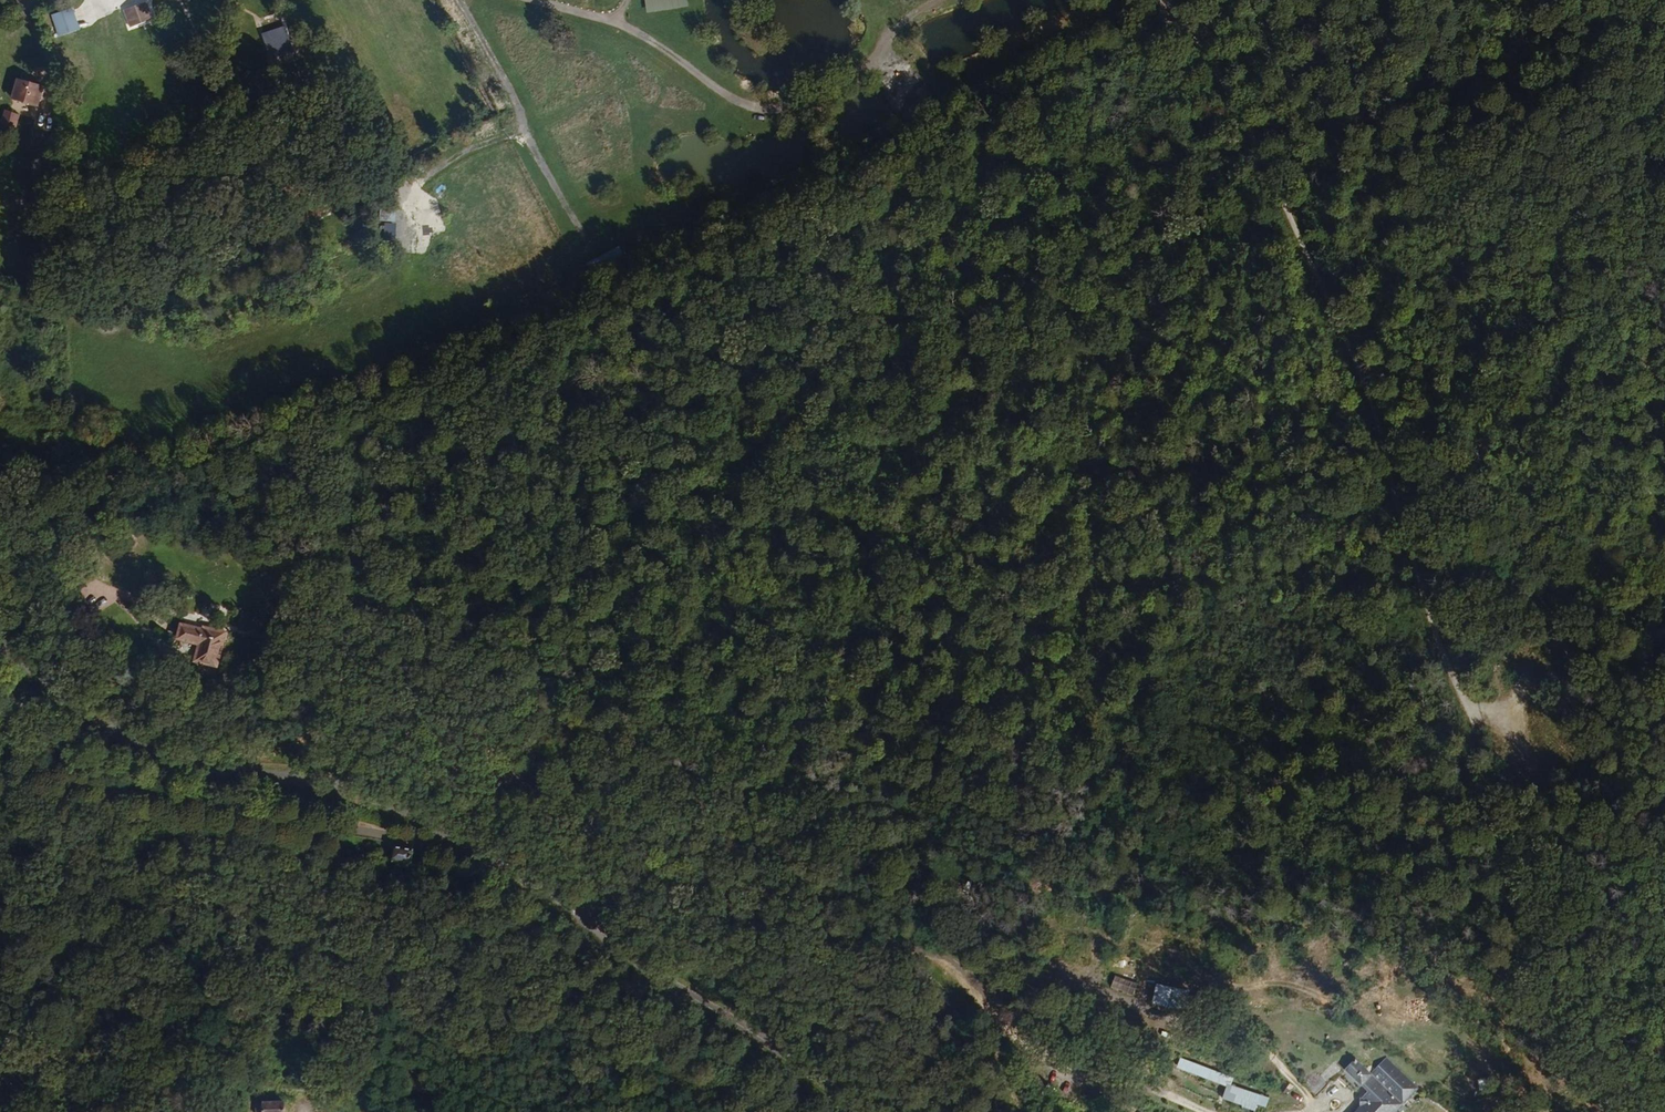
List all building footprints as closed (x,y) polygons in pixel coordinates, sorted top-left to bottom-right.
[(156,10),(152,0),(147,0),(128,7),(133,19),(156,10)] [(647,13),(689,8),(688,0),(645,0),(647,13)] [(50,16),(57,37),(80,30),(72,8),(50,16)] [(287,26),(262,32),(270,64),(294,58),(287,26)] [(47,85),(17,76),(14,93),(41,101),(47,85)] [(5,104),(0,118),(0,123),(13,128),(20,109),(5,104)] [(493,128),(476,134),(478,141),(496,135),(493,128)] [(239,627),(252,630),(256,612),(243,609),(239,627)] [(206,686),(209,651),(191,649),(189,652),(166,650),(164,666),(187,668),(186,685),(206,686)] [(422,853),(399,849),(395,870),(419,873),(422,853)] [(1159,981),(1154,1002),(1185,1010),(1191,990),(1159,981)] [(1381,1061),(1367,1079),(1370,1080),(1377,1086),(1369,1098),(1364,1104),(1367,1107),(1363,1111),(1396,1111),(1415,1088),(1381,1061)] [(1370,1080),(1367,1079),(1353,1068),(1345,1079),(1361,1092),(1370,1080)] [(1493,1076),(1480,1079),(1482,1090),(1495,1087),(1493,1076)] [(1321,1104),(1331,1091),(1317,1078),(1306,1091),(1321,1104)] [(1290,1093),(1294,1084),(1284,1079),(1280,1088),(1290,1093)] [(1369,1098),(1377,1086),(1370,1080),(1361,1092),(1369,1098)] [(318,1095),(321,1086),(312,1082),(308,1092),(318,1095)] [(1261,1109),(1265,1094),(1232,1085),(1229,1101),(1261,1109)] [(280,1108),(273,1107),(274,1102),(265,1101),(264,1106),(257,1106),(256,1109),(256,1111),(279,1111),(280,1108)]
